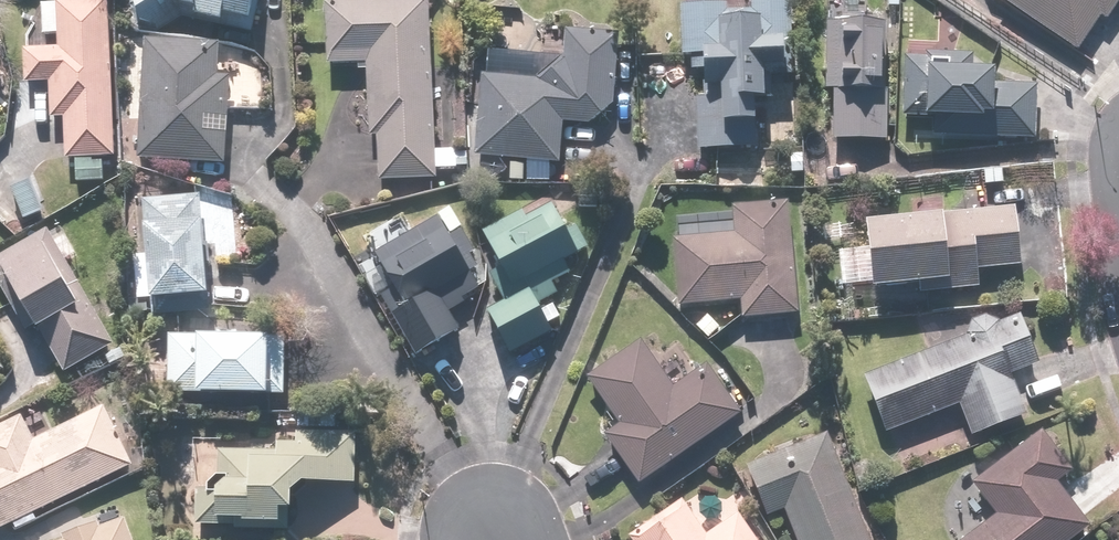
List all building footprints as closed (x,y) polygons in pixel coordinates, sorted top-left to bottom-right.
[(129,17),(148,27),(167,24),(169,11),(188,14),(186,22),(213,26),(215,16),(249,22),(253,0),(131,0),(129,17)] [(786,54),(786,0),(747,0),(747,16),(721,16),(721,6),(676,7),(677,57),(695,56),(696,151),(757,150),(756,75),(776,74),(776,54),(786,54)] [(1072,51),(1096,13),(1106,19),(1118,0),(993,0),(1072,51)] [(427,3),(320,6),(322,69),(366,68),(368,135),(374,135),(375,182),(432,181),(427,3)] [(63,162),(69,161),(70,184),(101,183),(100,160),(110,160),(103,4),(38,7),(40,37),(56,37),(57,52),(19,53),(20,88),(49,86),(51,121),(61,121),(63,162)] [(881,25),(822,24),(821,92),(832,93),(831,142),(879,142),(881,25)] [(471,159),(483,159),(482,185),(523,187),(524,161),(555,162),(557,125),(587,126),(610,107),(616,37),(561,33),(559,61),(533,82),(475,79),(471,159)] [(214,50),(141,47),(136,161),(223,165),(227,78),(213,77),(214,50)] [(923,61),(900,60),(898,118),(935,120),(935,137),(1030,141),(1032,88),(988,87),(988,73),(969,72),(970,58),(923,56),(923,61)] [(26,175),(3,183),(17,221),(39,213),(26,175)] [(196,194),(139,199),(142,229),(139,230),(142,258),(128,260),(132,302),(201,296),(195,232),(200,231),(196,194)] [(726,238),(672,241),(676,307),(740,303),(741,320),(792,317),(785,206),(724,210),(726,238)] [(573,256),(547,207),(521,220),(518,213),(479,234),(499,270),(485,277),(500,305),(483,314),(505,355),(546,332),(533,307),(553,296),(548,286),(563,277),(557,265),(573,256)] [(1012,213),(858,224),(863,293),(912,290),(913,299),(973,295),(971,272),(1016,269),(1012,213)] [(446,240),(434,220),(372,257),(393,291),(377,301),(412,359),(457,332),(447,314),(461,305),(459,302),(476,292),(458,261),(472,253),(459,232),(446,240)] [(44,231),(0,257),(0,289),(28,337),(40,330),(65,372),(111,344),(62,260),(76,251),(62,228),(47,237),(44,231)] [(1034,366),(1014,317),(996,324),(995,324),(994,323),(993,323),(992,322),(991,322),(990,322),(988,321),(987,321),(986,321),(985,321),(984,321),(983,321),(982,321),(981,321),(979,322),(978,322),(977,322),(976,323),(975,323),(974,324),(973,324),(972,325),(971,326),(970,326),(970,327),(969,328),(968,329),(967,330),(967,331),(966,332),(966,333),(965,334),(965,335),(964,336),(964,337),(861,377),(884,435),(956,407),(969,440),(1024,418),(1008,377),(1034,366)] [(265,340),(166,336),(164,396),(263,401),(265,340)] [(667,389),(636,344),(584,381),(615,426),(601,436),(637,487),(738,415),(702,364),(667,389)] [(128,469),(100,409),(32,440),(22,417),(0,427),(0,528),(128,469)] [(821,434),(741,469),(762,519),(779,512),(791,539),(865,539),(821,434)] [(1085,527),(1053,486),(1067,475),(1036,434),(970,485),(994,516),(963,539),(1068,539),(1085,527)] [(282,515),(282,499),(295,486),(352,487),(353,437),(289,436),(289,446),(270,445),(269,453),(188,451),(187,525),(273,527),(273,515),(282,515)] [(735,518),(705,538),(682,505),(630,539),(750,539),(735,518)] [(122,521),(96,531),(90,515),(60,526),(65,539),(63,539),(129,539),(122,521)]
